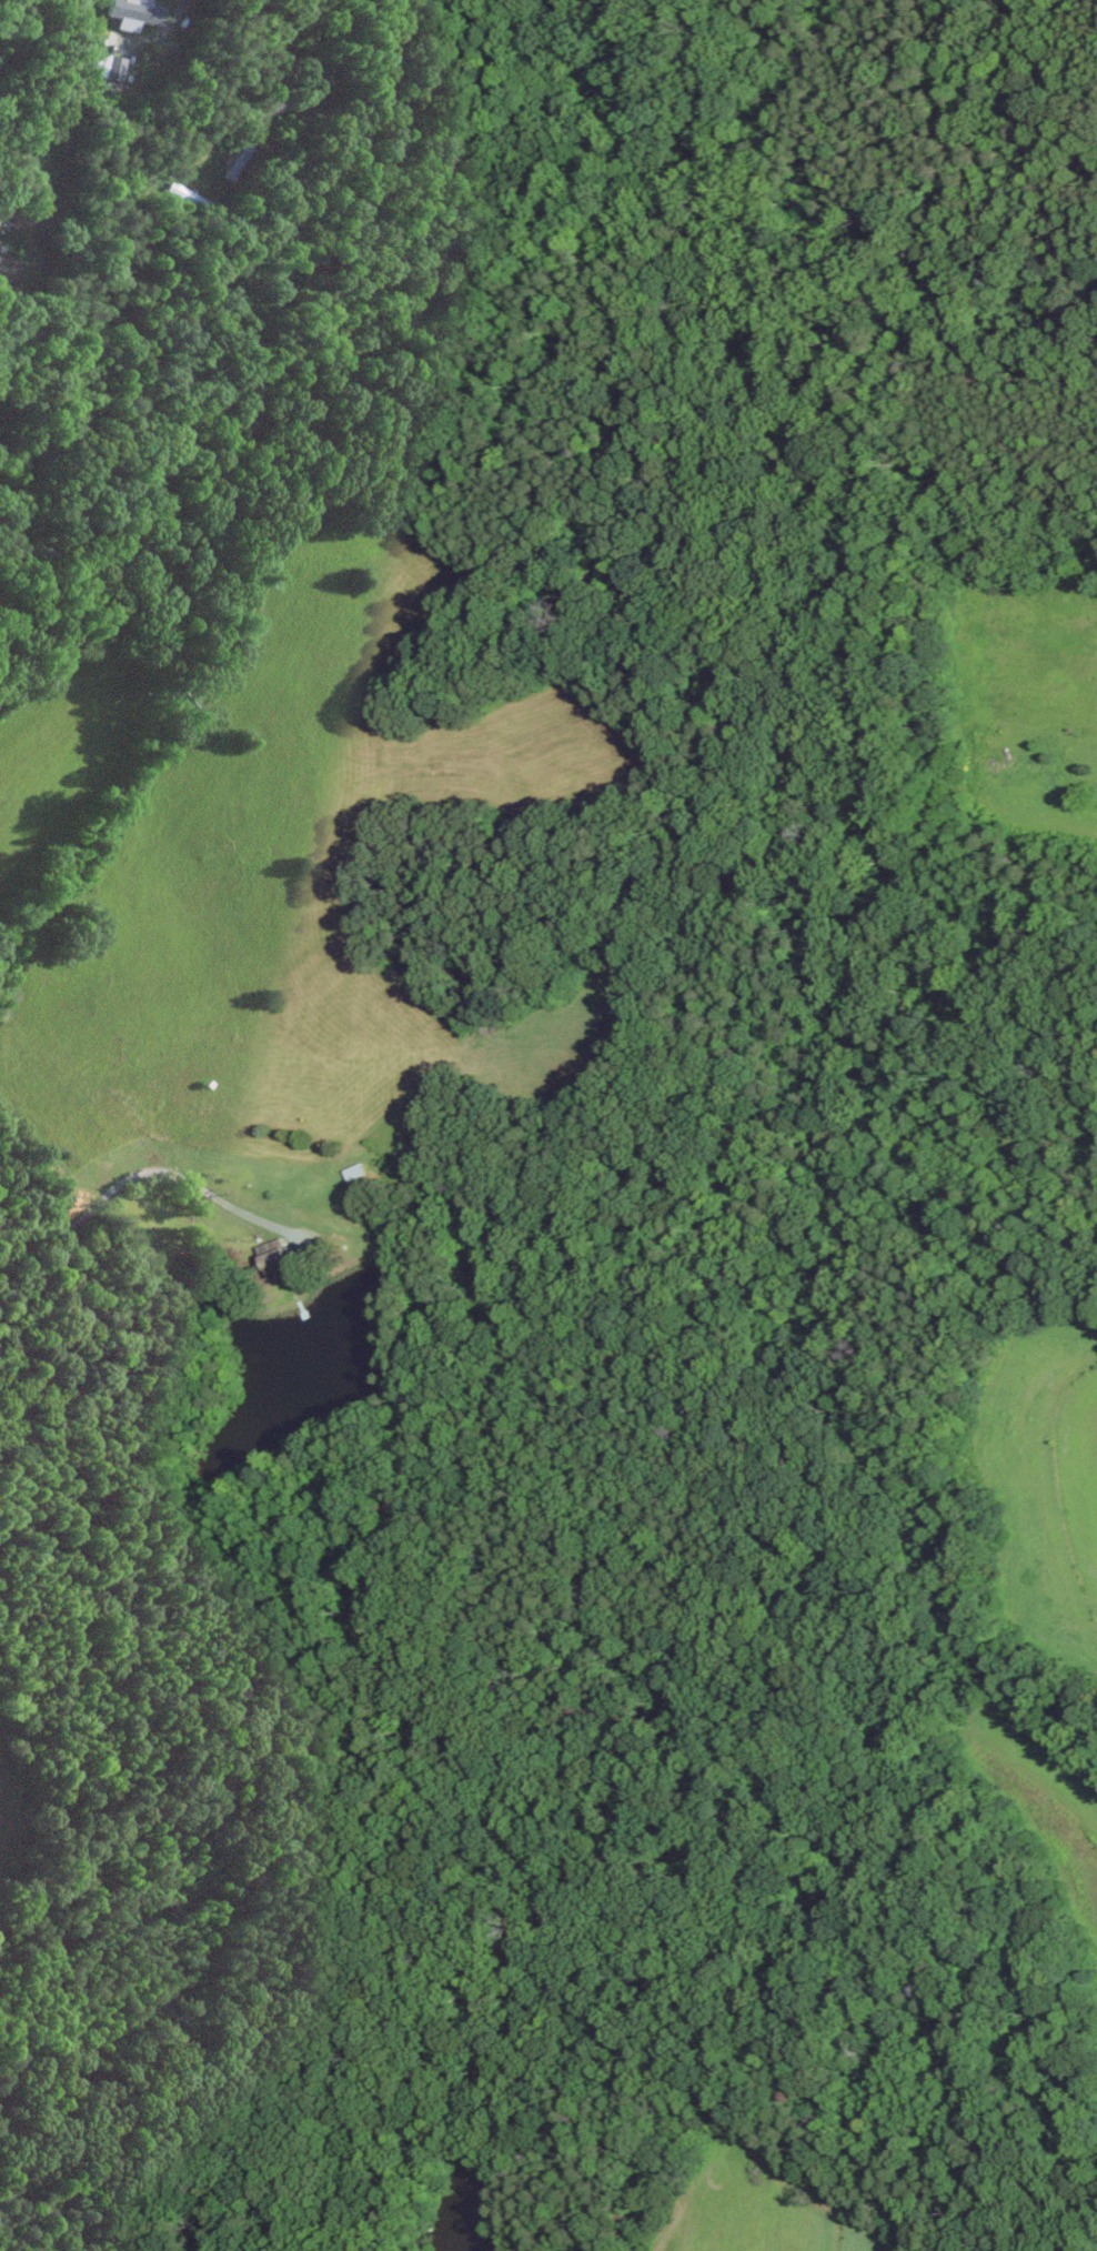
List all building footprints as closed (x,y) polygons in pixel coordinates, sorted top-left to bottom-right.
[(118,18),(116,29),(137,33),(139,24),(159,28),(164,5),(135,0),(108,0),(106,15),(118,18)] [(123,80),(126,58),(90,54),(87,76),(123,80)] [(267,1277),(291,1269),(281,1237),(257,1244),(267,1277)]
